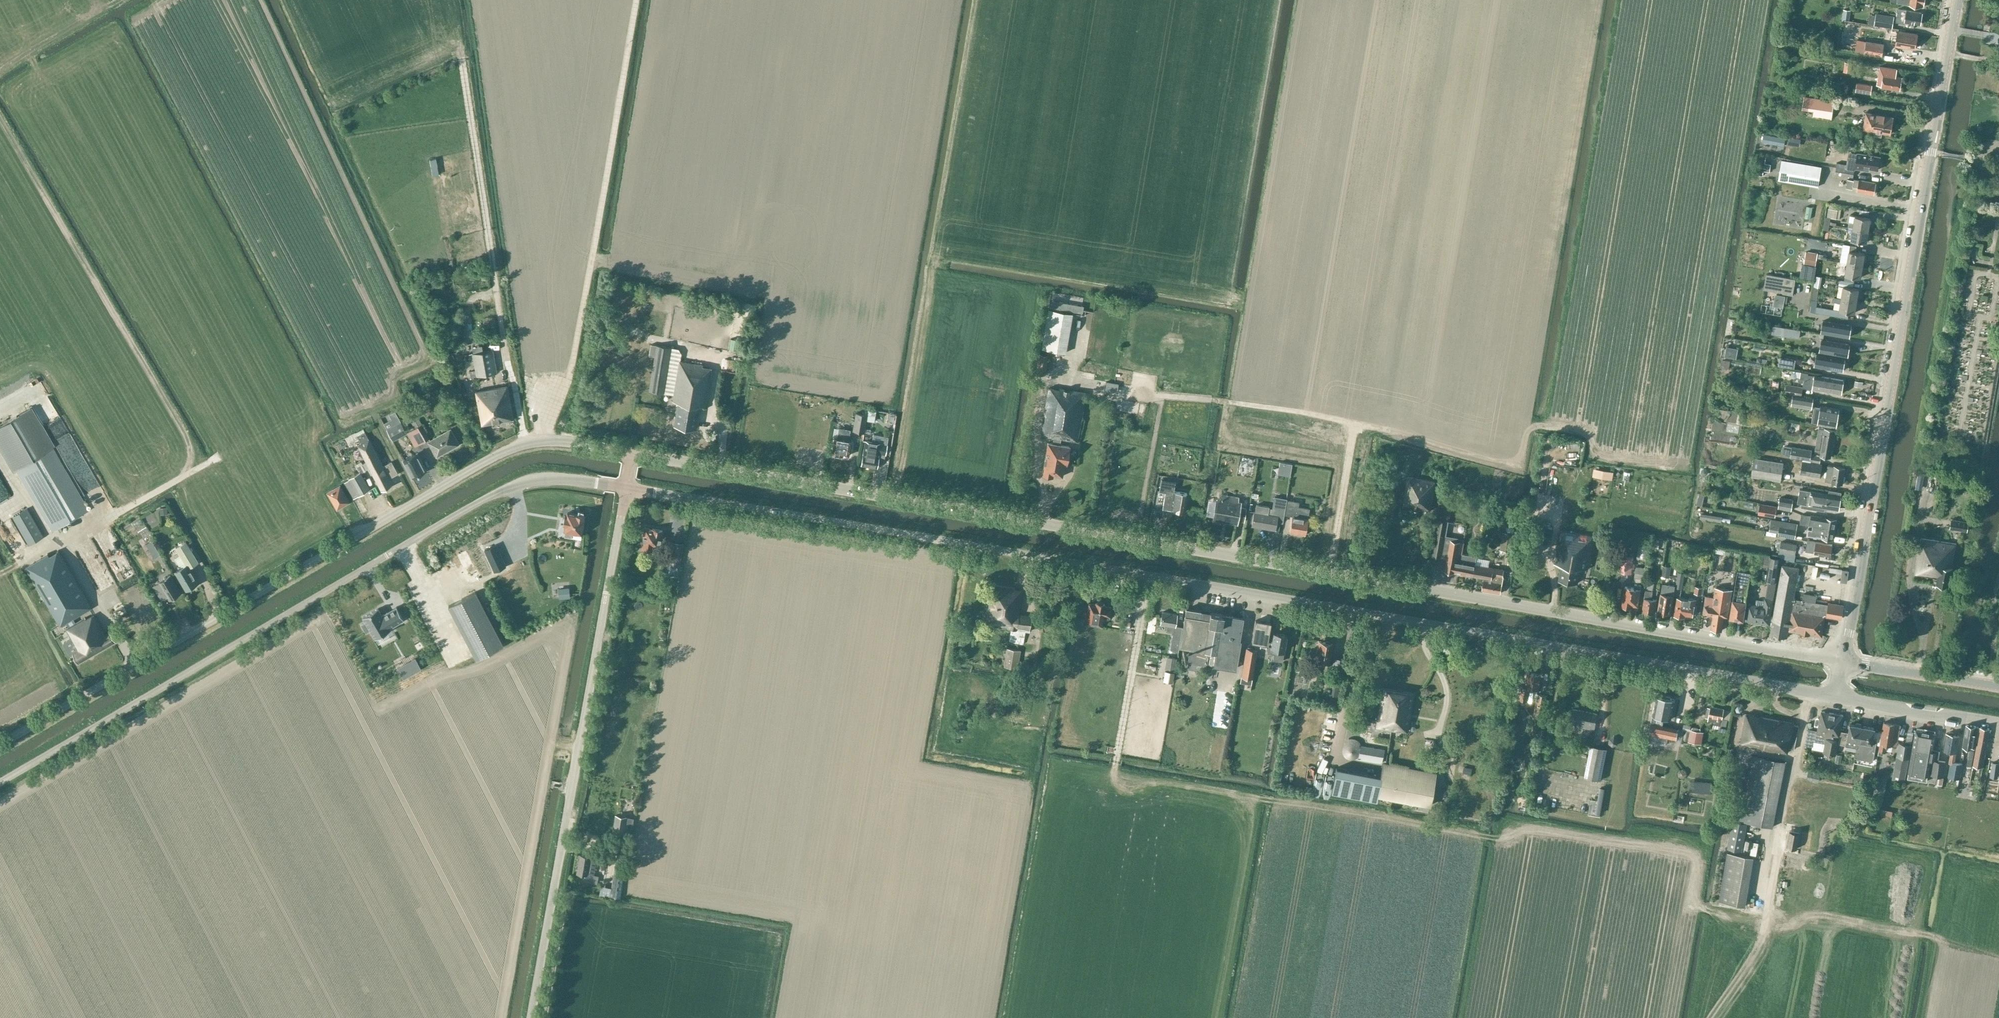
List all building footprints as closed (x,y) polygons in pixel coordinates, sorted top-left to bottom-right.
[(1849,21),(1851,10),(1844,9),(1842,20),(1849,21)] [(1922,13),(1906,11),(1906,10),(1898,9),(1896,17),(1900,17),(1900,18),(1905,19),(1904,22),(1920,24),(1922,13)] [(1894,16),(1876,13),(1876,15),(1869,14),(1868,24),(1892,28),(1894,16)] [(1918,40),(1919,36),(1917,35),(1917,34),(1897,31),(1895,45),(1915,48),(1916,41),(1918,40)] [(1857,39),(1855,51),(1864,53),(1882,56),(1883,50),(1884,43),(1868,41),(1857,39)] [(1872,61),(1884,64),(1886,59),(1874,56),(1872,61)] [(1879,66),(1877,78),(1882,79),(1881,86),(1900,89),(1901,77),(1896,76),(1898,69),(1879,66)] [(1871,94),(1872,89),(1872,85),(1857,83),(1856,91),(1871,94)] [(1804,95),(1802,108),(1814,110),(1832,112),(1834,100),(1804,95)] [(1893,117),(1865,112),(1863,129),(1874,131),(1873,135),(1881,136),(1882,132),(1891,133),(1892,123),(1894,122),(1895,119),(1893,117)] [(1764,133),(1763,142),(1784,145),(1786,137),(1764,133)] [(1857,153),(1851,152),(1850,158),(1856,159),(1855,168),(1869,171),(1869,169),(1877,170),(1878,165),(1880,163),(1881,159),(1879,157),(1880,156),(1857,153)] [(1825,171),(1834,171),(1835,155),(1826,154),(1825,171)] [(1760,155),(1757,174),(1763,175),(1766,156),(1760,155)] [(1821,166),(1782,160),(1778,180),(1818,187),(1821,166)] [(1853,177),(1854,170),(1855,166),(1837,163),(1835,174),(1853,177)] [(1859,179),(1859,180),(1854,179),(1854,180),(1848,179),(1846,188),(1852,189),(1853,186),(1858,187),(1857,191),(1873,194),(1874,190),(1876,189),(1876,185),(1875,184),(1875,182),(1859,179)] [(1829,205),(1827,217),(1830,218),(1839,219),(1841,207),(1829,205)] [(1870,218),(1863,217),(1854,215),(1853,223),(1849,222),(1849,227),(1868,230),(1870,218)] [(1867,243),(1868,230),(1849,227),(1848,233),(1851,233),(1850,240),(1867,243)] [(1865,253),(1849,251),(1850,246),(1843,245),(1840,262),(1841,262),(1863,266),(1865,253)] [(1807,251),(1804,263),(1815,265),(1817,253),(1807,251)] [(1823,265),(1824,259),(1818,258),(1817,264),(1817,266),(1815,276),(1823,277),(1825,265),(1823,265)] [(1841,262),(1840,268),(1846,268),(1844,275),(1846,275),(1854,277),(1861,278),(1863,266),(1841,262)] [(1815,276),(1817,266),(1815,265),(1804,263),(1803,263),(1801,276),(1814,279),(1815,276)] [(489,266),(480,268),(482,279),(491,278),(489,266)] [(1795,278),(1766,274),(1764,289),(1783,292),(1782,293),(1793,295),(1795,278)] [(1859,288),(1851,287),(1843,286),(1841,298),(1857,301),(1859,288)] [(1817,300),(1818,294),(1812,293),(1811,299),(1809,311),(1816,312),(1818,300),(1817,300)] [(1841,298),(1835,297),(1834,302),(1840,303),(1839,310),(1855,313),(1857,301),(1841,298)] [(1851,328),(1851,325),(1823,320),(1821,332),(1849,337),(1849,335),(1851,333),(1852,330),(1851,328)] [(1801,330),(1785,327),(1783,335),(1799,338),(1801,330)] [(731,338),(727,358),(736,359),(739,339),(731,338)] [(1847,356),(1849,344),(1819,339),(1817,351),(1847,356)] [(679,360),(670,358),(671,347),(656,345),(651,344),(649,355),(654,356),(649,391),(663,393),(673,395),(672,401),(678,402),(674,425),(696,429),(699,406),(706,407),(712,368),(702,366),(703,364),(679,360)] [(476,377),(497,373),(493,350),(472,353),(476,377)] [(1049,355),(1043,354),(1039,354),(1036,373),(1046,375),(1049,355)] [(1846,362),(1844,361),(1845,359),(1817,354),(1815,366),(1843,371),(1843,369),(1845,368),(1846,362)] [(1796,359),(1780,357),(1778,365),(1794,368),(1796,359)] [(736,373),(736,367),(737,360),(725,358),(723,371),(736,373)] [(1729,369),(1731,361),(1722,359),(1720,367),(1729,369)] [(1133,370),(1130,388),(1103,383),(1101,389),(1118,392),(1116,403),(1144,408),(1146,399),(1148,399),(1152,373),(1133,370)] [(1799,377),(1799,382),(1803,382),(1802,387),(1803,387),(1841,393),(1843,380),(1808,374),(1808,373),(1801,371),(1800,377),(1799,377)] [(726,375),(726,382),(739,383),(739,376),(726,375)] [(1786,389),(1785,393),(1793,394),(1802,396),(1802,392),(1803,387),(1802,387),(1786,384),(1786,389)] [(479,391),(476,391),(482,424),(512,418),(507,386),(479,391)] [(1077,441),(1085,392),(1059,387),(1058,389),(1048,387),(1040,435),(1054,437),(1053,443),(1048,442),(1042,474),(1052,476),(1053,474),(1062,476),(1063,468),(1066,468),(1066,464),(1069,446),(1059,444),(1060,438),(1077,441)] [(1813,398),(1802,396),(1793,394),(1792,400),(1792,401),(1791,405),(1812,409),(1813,403),(1813,398)] [(1820,406),(1820,407),(1814,406),(1812,422),(1817,423),(1817,424),(1836,427),(1839,409),(1820,406)] [(51,449),(53,448),(30,408),(0,426),(0,445),(15,470),(17,469),(53,531),(87,511),(51,449)] [(867,418),(866,420),(875,422),(877,411),(868,409),(867,415),(867,418)] [(867,415),(861,413),(855,412),(852,431),(864,433),(866,420),(867,418),(867,415)] [(429,438),(421,424),(418,418),(412,422),(415,428),(407,432),(406,433),(407,434),(414,447),(429,438)] [(407,432),(406,430),(402,422),(387,429),(393,441),(407,434),(406,433),(407,432)] [(851,440),(849,440),(850,429),(839,427),(837,437),(834,437),(832,453),(842,455),(842,454),(848,455),(851,440)] [(1784,445),(1782,454),(1791,457),(1805,460),(1810,460),(1810,461),(1820,463),(1821,455),(1830,457),(1835,430),(1824,428),(1818,428),(1814,454),(1811,453),(1812,450),(1784,445)] [(363,429),(355,433),(361,444),(358,446),(366,462),(362,464),(365,470),(369,468),(380,461),(369,440),(363,429)] [(450,429),(428,441),(437,457),(458,445),(450,429)] [(866,440),(861,465),(877,467),(879,454),(885,455),(889,435),(879,433),(878,442),(866,440)] [(349,445),(354,443),(351,436),(346,438),(349,445)] [(1559,459),(1563,447),(1554,444),(1550,456),(1559,459)] [(427,471),(421,459),(417,452),(403,460),(407,467),(413,478),(427,471)] [(1784,462),(1754,457),(1751,476),(1781,481),(1784,462)] [(1827,467),(1822,467),(1822,464),(1803,460),(1800,474),(1820,477),(1820,476),(1826,477),(1825,481),(1843,484),(1845,468),(1828,465),(1827,467)] [(392,462),(383,466),(380,461),(369,468),(381,490),(393,484),(389,478),(398,474),(392,462)] [(123,475),(128,485),(138,480),(133,471),(123,475)] [(369,489),(360,473),(360,472),(349,479),(345,482),(354,498),(369,489)] [(1430,509),(1432,509),(1436,481),(1408,476),(1403,506),(1423,509),(1423,508),(1430,509)] [(1593,485),(1613,486),(1614,478),(1593,477),(1593,485)] [(1803,477),(1802,482),(1822,485),(1823,480),(1803,477)] [(1187,493),(1173,490),(1176,481),(1161,478),(1159,490),(1165,492),(1162,508),(1173,510),(1175,510),(1175,512),(1181,513),(1182,511),(1184,511),(1187,493)] [(328,492),(337,508),(349,501),(340,486),(328,492)] [(1825,511),(1825,507),(1838,509),(1841,492),(1829,490),(1828,494),(1799,489),(1797,503),(1802,504),(1801,507),(1825,511)] [(642,507),(652,507),(652,494),(641,495),(642,507)] [(1243,521),(1245,508),(1240,507),(1241,501),(1238,500),(1239,497),(1221,494),(1220,497),(1216,497),(1213,519),(1237,523),(1237,520),(1243,521)] [(1275,529),(1276,521),(1283,523),(1287,499),(1274,496),(1271,513),(1268,513),(1269,507),(1258,505),(1257,511),(1254,510),(1251,525),(1275,529)] [(1793,499),(1784,498),(1780,497),(1778,506),(1778,508),(1792,511),(1793,504),(1793,499)] [(1437,519),(1431,555),(1437,556),(1444,558),(1448,559),(1445,571),(1473,576),(1474,577),(1476,564),(1477,557),(1465,554),(1462,554),(1463,548),(1464,542),(1465,538),(1446,535),(1449,521),(1453,501),(1451,500),(1447,499),(1445,508),(1445,509),(1442,519),(1442,520),(1437,519)] [(1305,534),(1308,514),(1309,508),(1298,506),(1299,502),(1287,500),(1287,501),(1286,511),(1285,514),(1292,516),(1289,532),(1305,534)] [(1760,503),(1758,514),(1775,517),(1777,506),(1760,503)] [(1436,507),(1434,518),(1442,519),(1445,509),(1436,507)] [(29,545),(36,541),(44,537),(28,508),(13,517),(29,545)] [(564,515),(562,525),(565,526),(564,530),(565,530),(564,536),(571,538),(572,532),(582,533),(585,515),(583,515),(582,513),(579,513),(577,514),(567,513),(567,515),(564,515)] [(1809,525),(1835,530),(1836,520),(1811,515),(1809,525)] [(1771,519),(1769,531),(1778,533),(1781,520),(1771,519)] [(1967,531),(1968,521),(1952,519),(1950,529),(1967,531)] [(1798,523),(1781,520),(1778,533),(1778,535),(1795,538),(1798,523)] [(1833,539),(1835,530),(1809,525),(1807,535),(1833,539)] [(660,548),(663,531),(645,528),(644,534),(642,534),(641,538),(643,538),(641,549),(652,551),(653,547),(660,548)] [(1588,569),(1594,536),(1561,531),(1555,564),(1561,565),(1558,580),(1578,583),(1581,568),(1588,569)] [(1503,532),(1500,550),(1506,551),(1512,552),(1515,534),(1514,534),(1504,532),(1503,532)] [(1949,583),(1956,543),(1921,537),(1915,572),(1938,576),(1937,581),(1949,583)] [(155,558),(161,555),(152,540),(147,543),(155,558)] [(1833,544),(1816,541),(1808,540),(1807,545),(1806,551),(1814,552),(1814,553),(1831,556),(1833,544)] [(680,566),(684,543),(669,541),(666,564),(680,566)] [(1795,554),(1796,549),(1797,544),(1781,541),(1779,551),(1795,554)] [(189,568),(193,565),(199,562),(187,542),(175,548),(186,565),(174,572),(185,590),(197,582),(189,568)] [(495,544),(484,550),(494,571),(505,566),(495,544)] [(510,550),(514,563),(528,558),(523,545),(510,550)] [(1797,545),(1797,557),(1805,558),(1806,546),(1797,545)] [(48,554),(26,567),(60,626),(66,623),(69,627),(66,629),(72,638),(64,643),(71,655),(74,654),(79,662),(115,642),(109,632),(104,634),(93,614),(86,618),(85,617),(76,623),(74,618),(92,608),(59,551),(49,556),(48,554)] [(77,556),(81,562),(82,561),(84,564),(91,560),(86,551),(77,556)] [(651,554),(655,564),(662,561),(658,551),(651,554)] [(1717,559),(1730,563),(1731,556),(1719,553),(1717,559)] [(1622,554),(1619,572),(1631,574),(1634,556),(1622,554)] [(1768,569),(1766,580),(1775,582),(1780,559),(1770,557),(1769,560),(1768,569)] [(1762,558),(1761,568),(1768,569),(1769,560),(1762,558)] [(1484,566),(1476,564),(1474,577),(1489,579),(1489,580),(1484,579),(1482,590),(1501,593),(1504,576),(1503,576),(1504,569),(1484,566)] [(1798,578),(1799,569),(1800,567),(1782,564),(1773,616),(1771,616),(1769,625),(1769,630),(1771,630),(1771,634),(1787,636),(1788,630),(1821,636),(1825,616),(1841,618),(1843,605),(1829,603),(1829,605),(1816,603),(1817,595),(1803,592),(1802,600),(1793,599),(1797,578),(1798,578)] [(1647,577),(1649,568),(1636,566),(1634,581),(1646,583),(1647,577)] [(1664,566),(1662,576),(1669,577),(1670,567),(1664,566)] [(1750,582),(1752,573),(1738,570),(1730,617),(1743,619),(1749,582),(1750,582)] [(1678,572),(1675,587),(1682,588),(1685,573),(1678,572)] [(170,575),(153,586),(161,599),(167,596),(170,599),(181,593),(170,575)] [(1653,591),(1654,583),(1651,582),(1652,578),(1647,577),(1646,583),(1646,590),(1644,597),(1642,610),(1655,612),(1657,600),(1652,599),(1653,591)] [(1029,632),(1030,623),(1032,616),(1019,614),(1022,590),(1015,589),(1015,587),(990,583),(983,624),(1011,629),(1009,642),(1023,644),(1025,631),(1029,632)] [(1641,588),(1642,585),(1635,583),(1634,587),(1625,586),(1622,605),(1631,607),(1632,605),(1638,606),(1641,588)] [(1657,611),(1671,613),(1675,587),(1662,584),(1657,611)] [(1728,617),(1733,589),(1715,587),(1714,597),(1706,595),(1705,604),(1704,604),(1703,613),(1713,615),(1711,628),(1722,630),(1724,617),(1728,617)] [(569,588),(558,589),(559,598),(569,597),(569,588)] [(448,606),(469,645),(476,659),(504,645),(476,591),(448,606)] [(1685,614),(1693,615),(1694,613),(1696,613),(1697,605),(1696,604),(1697,599),(1689,597),(1688,598),(1678,597),(1675,614),(1677,617),(1681,618),(1684,616),(1685,614)] [(1748,603),(1746,620),(1769,624),(1772,607),(1773,599),(1765,598),(1764,601),(1757,600),(1756,605),(1748,603)] [(1105,604),(1103,604),(1103,602),(1098,601),(1097,603),(1096,602),(1095,604),(1089,603),(1087,612),(1085,612),(1084,617),(1073,616),(1072,622),(1084,624),(1084,623),(1102,627),(1104,616),(1109,617),(1111,607),(1104,606),(1105,604)] [(1305,614),(1314,614),(1315,605),(1305,605),(1305,614)] [(370,630),(375,639),(390,630),(389,628),(404,619),(397,607),(382,615),(378,608),(363,617),(366,622),(362,624),(366,632),(370,630)] [(1212,611),(1212,613),(1209,613),(1209,612),(1186,608),(1181,636),(1179,647),(1189,648),(1187,661),(1207,665),(1207,664),(1213,665),(1213,666),(1236,670),(1241,640),(1239,640),(1242,618),(1222,615),(1221,615),(1221,613),(1212,611)] [(1175,626),(1177,614),(1162,612),(1160,624),(1167,625),(1166,631),(1173,633),(1170,650),(1178,651),(1179,647),(1181,636),(1182,627),(1175,626)] [(1251,642),(1266,644),(1270,623),(1255,620),(1251,642)] [(1274,657),(1282,658),(1284,651),(1286,635),(1273,632),(1271,646),(1268,646),(1267,652),(1274,654),(1274,657)] [(1684,646),(1696,647),(1697,638),(1685,636),(1684,646)] [(1332,643),(1331,643),(1330,641),(1326,640),(1324,642),(1318,641),(1314,667),(1320,668),(1321,660),(1328,662),(1332,643)] [(1257,650),(1251,648),(1246,647),(1240,676),(1241,676),(1240,682),(1251,684),(1252,678),(1252,679),(1257,650)] [(1020,650),(1013,649),(1006,648),(1003,666),(1017,668),(1020,650)] [(1165,670),(1174,672),(1175,672),(1177,658),(1166,657),(1165,670)] [(397,668),(400,673),(404,679),(421,669),(418,663),(415,658),(397,668)] [(1343,660),(1339,659),(1335,658),(1333,672),(1340,674),(1343,660)] [(1280,682),(1283,670),(1274,669),(1271,680),(1280,682)] [(1521,686),(1519,699),(1528,701),(1529,702),(1533,703),(1535,702),(1536,702),(1537,694),(1538,690),(1540,675),(1529,673),(1528,681),(1525,681),(1524,686),(1521,686)] [(1398,691),(1398,690),(1382,688),(1375,728),(1391,730),(1398,691)] [(1398,691),(1391,730),(1398,731),(1398,729),(1408,731),(1414,693),(1398,691)] [(1544,715),(1547,695),(1537,694),(1534,714),(1544,715)] [(1651,722),(1648,734),(1676,740),(1678,728),(1662,725),(1664,717),(1671,719),(1675,699),(1656,695),(1652,715),(1651,722)] [(1723,709),(1712,707),(1711,706),(1709,716),(1708,721),(1714,722),(1714,724),(1720,726),(1719,728),(1725,730),(1727,722),(1721,721),(1723,709)] [(1582,727),(1585,712),(1573,709),(1570,725),(1582,727)] [(1838,749),(1841,731),(1843,715),(1821,711),(1817,732),(1807,730),(1804,745),(1812,747),(1813,741),(1824,743),(1823,752),(1836,755),(1838,749)] [(1582,727),(1594,730),(1597,714),(1585,712),(1582,727)] [(1794,724),(1794,723),(1746,714),(1741,745),(1779,753),(1779,751),(1788,753),(1789,748),(1794,749),(1799,726),(1798,725),(1794,724)] [(1841,731),(1839,744),(1846,745),(1857,747),(1858,747),(1859,741),(1862,725),(1861,723),(1857,722),(1855,724),(1850,723),(1848,732),(1841,731)] [(1897,746),(1901,726),(1883,722),(1882,732),(1880,745),(1879,750),(1878,754),(1883,755),(1884,751),(1885,751),(1887,745),(1897,746)] [(1874,738),(1875,731),(1875,728),(1862,725),(1859,741),(1858,747),(1857,747),(1855,757),(1873,761),(1877,739),(1874,738)] [(1978,727),(1970,725),(1966,725),(1964,738),(1962,747),(1975,749),(1976,742),(1977,742),(1977,741),(1975,741),(1978,727)] [(1989,729),(1985,728),(1978,727),(1975,741),(1977,741),(1977,742),(1973,765),(1982,767),(1989,729)] [(1698,743),(1701,744),(1704,732),(1690,729),(1688,742),(1698,743)] [(1936,733),(1935,733),(1935,732),(1929,731),(1923,729),(1923,730),(1917,729),(1917,730),(1916,730),(1913,748),(1912,748),(1906,778),(1927,781),(1928,774),(1931,774),(1931,775),(1939,776),(1938,784),(1942,785),(1943,777),(1944,777),(1946,761),(1939,760),(1940,752),(1933,751),(1936,733)] [(1877,739),(1876,744),(1880,745),(1882,732),(1875,731),(1874,738),(1877,739)] [(1954,762),(1959,736),(1954,735),(1953,733),(1949,732),(1948,734),(1946,734),(1943,750),(1950,752),(1949,763),(1950,763),(1948,777),(1960,779),(1963,763),(1954,762)] [(1609,739),(1609,743),(1612,746),(1616,744),(1617,739),(1613,737),(1609,739)] [(1896,755),(1892,779),(1905,781),(1907,768),(1909,758),(1911,745),(1899,743),(1897,755),(1896,755)] [(1358,759),(1381,763),(1384,749),(1360,745),(1358,759)] [(1607,748),(1599,747),(1590,745),(1584,777),(1601,780),(1607,748)] [(1786,761),(1775,759),(1752,755),(1739,821),(1773,827),(1786,761)] [(1996,762),(1992,762),(1990,777),(1998,778),(1998,768),(1998,763),(1996,762)] [(1384,764),(1379,796),(1431,805),(1436,772),(1384,764)] [(1381,776),(1336,768),(1331,793),(1376,801),(1381,776)] [(1820,775),(1808,773),(1807,779),(1819,781),(1820,775)] [(1875,805),(1882,806),(1888,777),(1877,775),(1871,800),(1876,801),(1875,805)] [(1600,788),(1596,813),(1601,814),(1605,789),(1600,788)] [(1998,810),(1998,803),(1987,802),(1987,808),(1998,810)] [(626,816),(621,815),(615,814),(611,835),(623,837),(624,831),(632,832),(633,818),(626,817),(626,816)] [(1747,823),(1740,822),(1732,820),(1727,848),(1742,851),(1747,823)] [(1787,846),(1797,847),(1799,831),(1789,830),(1787,846)] [(1802,833),(1800,848),(1810,850),(1812,834),(1802,833)] [(627,851),(617,850),(610,895),(619,897),(627,851)] [(1745,906),(1753,857),(1727,853),(1719,901),(1745,906)] [(590,857),(580,855),(577,873),(585,874),(584,879),(590,880),(591,876),(593,876),(596,858),(590,857)] [(1813,900),(1814,881),(1803,880),(1802,899),(1813,900)]
